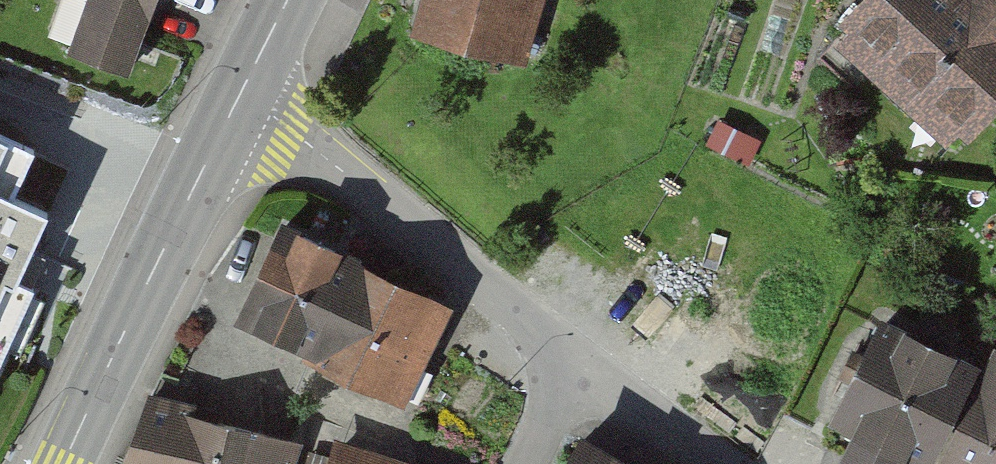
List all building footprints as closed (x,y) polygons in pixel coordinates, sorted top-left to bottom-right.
[(67,46),(127,68),(151,0),(84,0),(67,46)] [(437,37),(543,67),(562,0),(447,0),(437,37)] [(890,15),(899,23),(876,48),(984,145),(993,135),(995,138),(995,0),(903,0),(890,15)] [(35,285),(13,276),(45,205),(12,190),(32,146),(0,131),(0,361),(35,285)] [(404,395),(448,302),(285,225),(241,317),(404,395)] [(988,362),(876,307),(825,411),(848,423),(839,440),(889,463),(895,463),(903,449),(933,463),(995,463),(995,345),(988,362)] [(148,397),(123,463),(290,463),(299,433),(148,397)] [(335,433),(324,463),(426,463),(335,433)] [(586,434),(567,463),(635,463),(586,434)]
